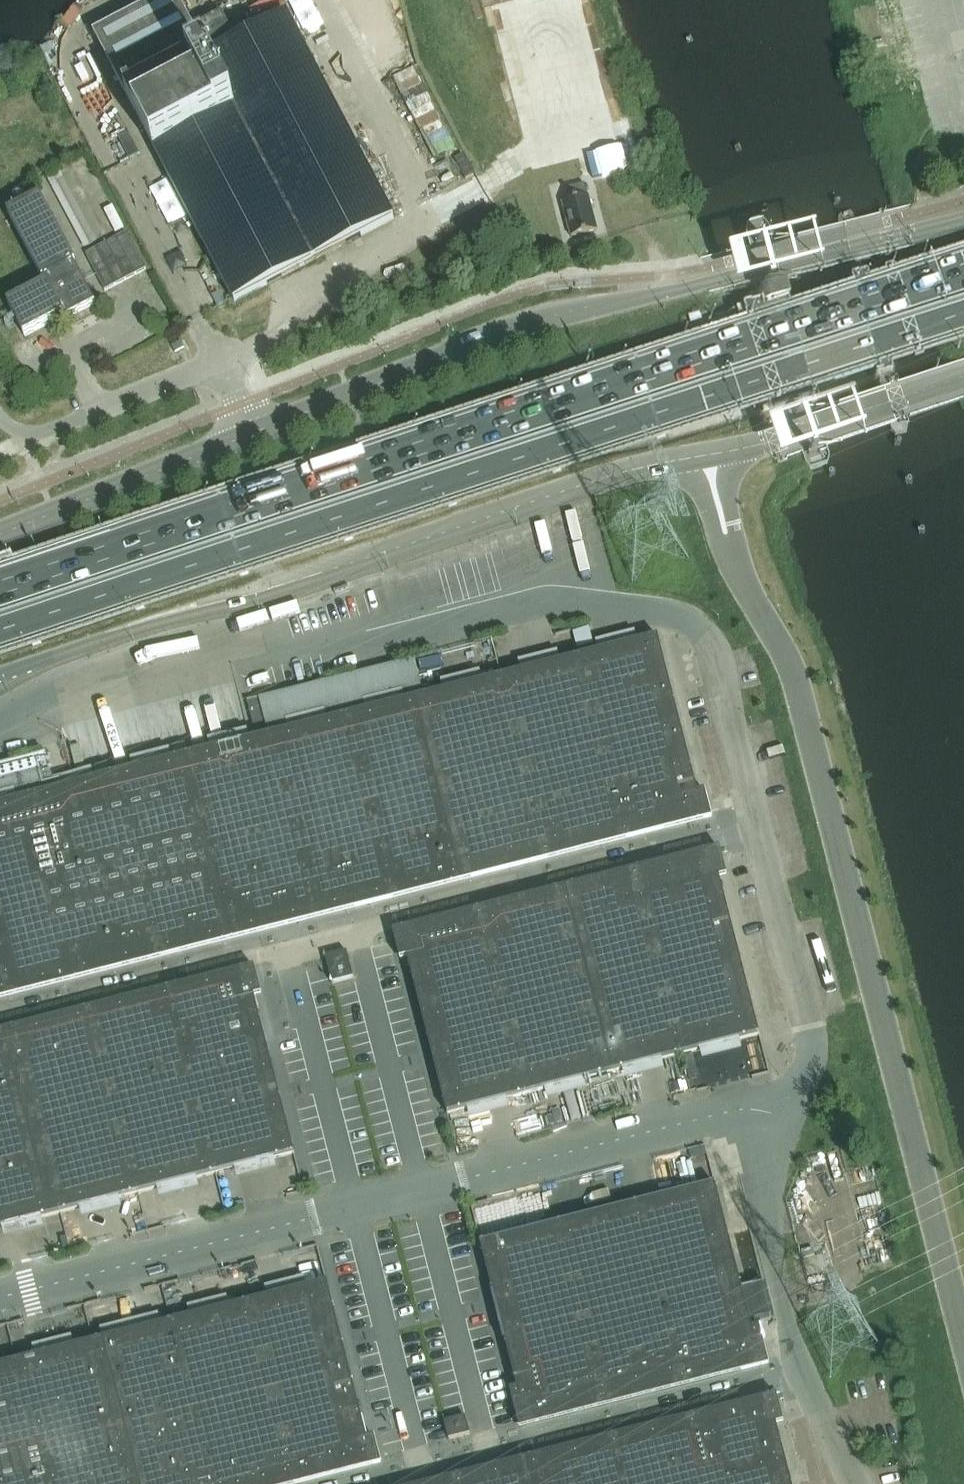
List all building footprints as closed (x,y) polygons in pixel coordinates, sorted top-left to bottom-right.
[(287,14),(236,42),(221,14),(192,30),(176,0),(158,0),(93,34),(234,303),(395,219),(287,14)] [(570,191),(572,200),(562,203),(571,238),(597,231),(586,186),(570,191)] [(96,306),(74,264),(76,264),(40,196),(8,213),(43,281),(44,280),(46,283),(8,303),(25,337),(64,316),(67,322),(96,306)] [(105,291),(146,269),(127,233),(86,254),(105,291)] [(574,633),(578,650),(594,646),(590,629),(574,633)] [(599,653),(581,658),(626,834),(628,842),(713,820),(709,806),(705,793),(698,794),(658,638),(642,642),(638,643),(599,653)] [(628,842),(626,834),(581,658),(561,663),(521,673),(504,677),(504,678),(503,678),(549,854),(551,861),(628,842)] [(483,683),(444,693),(426,697),(471,873),(473,881),(551,861),(549,854),(503,678),(483,683)] [(287,733),(277,694),(247,702),(257,740),(271,737),(287,733)] [(473,881),(471,873),(426,697),(348,717),(394,893),(396,901),(473,881)] [(396,901),(394,893),(348,717),(287,733),(271,737),(316,913),(318,921),(396,901)] [(318,921),(316,913),(271,737),(257,740),(251,742),(249,742),(247,743),(245,733),(231,736),(234,746),(231,747),(230,747),(228,748),(225,738),(212,741),(214,751),(212,752),(211,752),(208,753),(206,743),(192,746),(195,756),(193,757),(239,932),(241,940),(318,921)] [(193,757),(191,757),(189,758),(187,748),(173,751),(176,761),(173,762),(172,762),(170,763),(167,753),(154,756),(156,766),(155,767),(152,767),(150,768),(148,758),(134,761),(137,771),(135,772),(134,772),(131,773),(128,763),(115,766),(117,776),(116,776),(161,952),(163,960),(241,940),(239,932),(193,757)] [(163,960),(161,952),(116,776),(115,777),(114,777),(112,778),(109,767),(95,771),(98,781),(96,782),(95,782),(92,783),(90,772),(76,776),(79,785),(76,786),(75,786),(55,791),(38,796),(84,972),(86,980),(163,960)] [(84,972),(38,796),(0,805),(0,1001),(62,986),(86,980),(84,972)] [(637,879),(682,1055),(759,1036),(760,1035),(720,879),(727,877),(720,850),(635,872),(637,879)] [(681,1056),(682,1055),(637,879),(635,872),(557,892),(558,899),(603,1075),(681,1056)] [(448,1115),(603,1075),(558,899),(557,892),(393,933),(401,961),(408,959),(448,1115)] [(354,979),(347,953),(326,958),(333,984),(354,979)] [(170,998),(215,1174),(216,1174),(294,1154),(295,1154),(255,998),(262,996),(255,970),(255,969),(238,973),(168,991),(170,998)] [(91,1010),(93,1018),(138,1194),(139,1194),(215,1174),(170,998),(168,991),(91,1010)] [(15,1037),(60,1214),(61,1214),(138,1194),(93,1018),(91,1010),(13,1030),(15,1037)] [(60,1214),(15,1037),(13,1030),(0,1033),(0,1229),(60,1214)] [(755,1341),(715,1185),(637,1205),(684,1388),(769,1367),(762,1339),(755,1341)] [(520,1430),(684,1388),(637,1205),(482,1244),(481,1244),(521,1400),(513,1402),(520,1430)] [(171,1323),(139,1331),(178,1483),(309,1483),(382,1465),(375,1438),(367,1440),(328,1284),(171,1323)] [(139,1331),(45,1355),(78,1483),(178,1483),(139,1331)] [(17,1362),(0,1366),(0,1483),(78,1483),(45,1355),(17,1362)] [(791,1483),(777,1426),(784,1424),(781,1413),(777,1397),(769,1398),(751,1403),(714,1413),(700,1416),(692,1418),(694,1425),(709,1483),(791,1483)] [(449,1440),(470,1435),(466,1418),(445,1423),(449,1440)] [(616,1445),(626,1483),(709,1483),(694,1425),(692,1418),(635,1433),(622,1436),(614,1438),(616,1445)] [(616,1445),(614,1438),(557,1452),(536,1458),(538,1465),(543,1483),(626,1483),(616,1445)] [(460,1483),(543,1483),(538,1465),(536,1458),(458,1478),(460,1483)]
